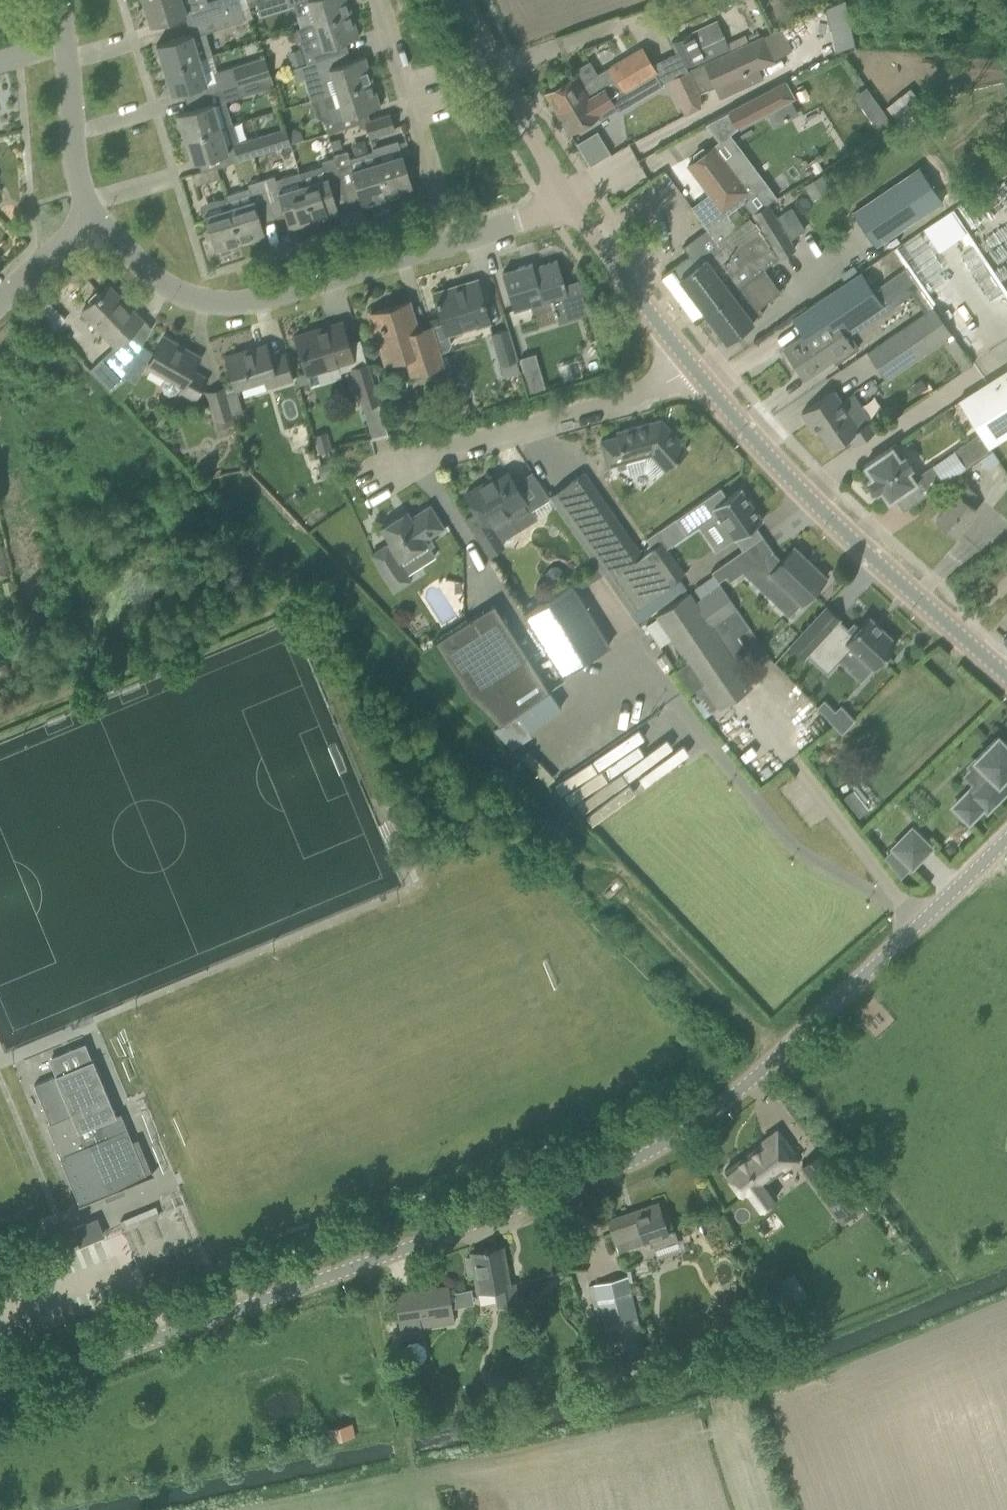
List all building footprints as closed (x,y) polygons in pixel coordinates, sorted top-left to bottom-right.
[(206,7),(205,1),(206,1),(206,0),(143,0),(150,24),(200,9),(206,7)] [(246,0),(210,0),(206,1),(205,1),(206,7),(209,17),(248,5),(246,0)] [(255,3),(258,14),(271,10),(268,0),(263,0),(255,3)] [(315,22),(350,11),(346,0),(287,0),(288,5),(293,3),(296,15),(311,10),(315,22)] [(248,5),(209,17),(187,24),(190,32),(155,43),(162,68),(199,56),(199,58),(211,54),(205,31),(223,25),(223,26),(242,20),(243,22),(252,19),(248,5)] [(315,22),(295,28),(306,63),(347,50),(344,40),(357,36),(350,11),(315,22)] [(716,19),(669,41),(675,52),(684,72),(686,71),(687,70),(686,68),(704,60),(730,49),(716,19)] [(834,48),(849,46),(845,20),(830,22),(834,48)] [(730,49),(704,60),(716,86),(752,69),(751,68),(773,58),(763,36),(762,35),(760,36),(760,35),(730,49)] [(546,91),(545,92),(557,112),(558,111),(611,79),(613,82),(629,71),(637,84),(656,72),(639,44),(595,71),(588,59),(571,70),(573,74),(562,81),(546,91)] [(288,54),(292,67),(304,64),(300,50),(288,54)] [(347,50),(306,63),(304,64),(292,67),(290,68),(294,80),(316,73),(323,95),(371,80),(364,55),(350,59),(347,50)] [(199,56),(162,68),(170,92),(205,81),(208,91),(240,82),(269,73),(264,56),(213,71),(212,68),(203,71),(199,58),(199,56)] [(558,111),(557,112),(569,132),(570,132),(597,115),(599,117),(616,107),(619,108),(633,100),(643,94),(662,82),(656,72),(637,84),(629,71),(613,82),(611,79),(558,111)] [(684,72),(667,79),(673,92),(692,83),(686,71),(684,72)] [(323,95),(330,119),(324,121),(327,132),(364,121),(369,119),(368,118),(366,109),(379,105),(371,80),(323,95)] [(728,111),(736,127),(793,97),(784,81),(728,111)] [(184,137),(219,126),(231,122),(224,99),(243,93),(240,82),(208,91),(211,101),(176,112),(184,137)] [(909,87),(886,105),(900,122),(923,104),(909,87)] [(364,121),(368,135),(393,127),(388,112),(368,118),(369,119),(364,121)] [(884,112),(870,120),(878,134),(892,125),(884,112)] [(219,126),(184,137),(191,162),(227,151),(230,160),(230,162),(290,144),(286,130),(285,127),(237,141),(232,122),(219,126)] [(296,127),(286,130),(290,144),(305,139),(302,130),(296,127)] [(576,139),(585,164),(608,155),(599,131),(576,139)] [(405,139),(397,141),(401,155),(409,152),(405,139)] [(696,159),(688,165),(709,194),(691,208),(707,228),(729,211),(742,202),(750,213),(768,203),(776,199),(766,185),(755,170),(743,179),(716,143),(714,145),(706,151),(702,149),(695,154),(696,159)] [(386,196),(376,162),(372,149),(348,157),(346,149),(333,153),(334,156),(343,188),(356,185),(361,204),(386,196)] [(401,155),(376,162),(386,196),(412,189),(401,155)] [(322,165),(298,172),(302,182),(313,218),(338,211),(332,191),(343,188),(334,156),(325,159),(321,160),(322,165)] [(194,183),(213,177),(219,176),(215,164),(191,172),(194,183)] [(918,166),(852,211),(876,246),(942,201),(918,166)] [(302,182),(298,172),(274,179),(273,174),(260,178),(268,206),(280,203),(288,226),(313,218),(302,182)] [(820,175),(804,185),(812,199),(828,189),(820,175)] [(256,210),(268,206),(260,178),(246,182),(248,186),(225,194),(225,196),(228,206),(239,241),(264,234),(256,210)] [(229,244),(239,241),(228,206),(225,196),(207,202),(210,211),(203,213),(214,249),(219,248),(220,252),(231,249),(229,244)] [(777,256),(778,258),(795,248),(768,203),(750,213),(751,215),(754,220),(777,256)] [(738,224),(729,211),(707,228),(721,247),(679,278),(705,312),(762,270),(763,269),(778,258),(777,256),(754,220),(751,215),(738,224)] [(532,263),(502,272),(508,291),(514,309),(530,304),(532,310),(550,305),(552,304),(583,295),(579,283),(578,278),(564,283),(557,260),(533,267),(532,263)] [(859,348),(847,329),(916,281),(906,266),(871,291),(857,271),(808,306),(792,318),(803,334),(783,348),(804,379),(820,367),(832,359),(835,364),(859,348)] [(762,270),(705,312),(726,340),(763,312),(758,306),(779,291),(763,269),(762,270)] [(447,350),(450,344),(447,334),(489,322),(481,299),(476,280),(434,292),(439,311),(443,323),(431,327),(439,352),(447,350)] [(133,358),(140,345),(128,332),(141,319),(107,284),(81,309),(114,344),(89,368),(109,390),(122,377),(133,358)] [(442,364),(435,344),(429,325),(416,329),(408,300),(370,311),(376,330),(386,362),(407,356),(412,373),(442,364)] [(50,303),(41,311),(54,326),(63,318),(50,303)] [(932,304),(929,307),(864,351),(883,378),(951,332),(932,304)] [(341,320),(295,333),(301,352),(306,371),(307,373),(309,381),(310,385),(341,375),(340,371),(338,364),(353,359),(346,339),(341,320)] [(491,333),(501,364),(505,377),(519,372),(515,359),(516,359),(507,328),(491,333)] [(162,335),(152,353),(147,363),(167,375),(162,383),(164,390),(170,393),(176,391),(179,388),(195,396),(196,395),(205,377),(191,369),(199,355),(162,335)] [(971,365),(953,338),(943,345),(961,371),(971,365)] [(290,378),(288,372),(283,353),(269,357),(264,342),(226,354),(232,373),(234,384),(264,376),(266,384),(290,378)] [(150,350),(140,345),(133,358),(143,364),(150,350)] [(378,402),(378,401),(367,363),(351,368),(363,406),(378,402)] [(537,364),(521,368),(528,392),(543,387),(537,364)] [(957,398),(979,433),(953,449),(965,468),(992,449),(989,445),(1006,433),(1006,366),(957,398)] [(309,381),(307,373),(306,371),(295,374),(298,384),(309,381)] [(215,417),(219,429),(233,426),(232,423),(231,423),(228,415),(232,414),(225,393),(223,385),(206,390),(215,417)] [(225,393),(232,414),(243,411),(236,389),(225,393)] [(831,391),(818,400),(801,411),(809,423),(813,421),(831,447),(847,436),(853,444),(876,428),(870,418),(852,392),(839,401),(831,391)] [(455,402),(458,412),(469,409),(467,399),(455,402)] [(378,402),(363,406),(372,437),(388,433),(378,402)] [(651,477),(663,467),(664,468),(687,448),(661,419),(616,431),(617,435),(600,440),(607,465),(625,460),(629,475),(645,471),(651,477)] [(313,435),(317,451),(330,448),(326,431),(313,435)] [(880,453),(863,465),(871,477),(870,478),(878,489),(879,489),(888,501),(894,497),(902,509),(944,481),(935,468),(932,463),(912,476),(908,470),(912,467),(904,455),(900,458),(891,446),(880,453)] [(992,449),(981,457),(988,467),(999,459),(992,449)] [(329,460),(317,465),(321,476),(333,472),(329,460)] [(518,489),(508,471),(479,489),(477,486),(465,493),(475,510),(465,517),(488,554),(503,545),(500,541),(537,518),(531,509),(527,502),(518,489)] [(584,472),(549,496),(608,580),(629,612),(683,574),(664,547),(661,541),(652,547),(642,555),(584,472)] [(976,493),(965,483),(957,492),(956,492),(954,495),(953,494),(945,502),(948,504),(936,519),(954,535),(967,519),(975,510),(968,504),(976,493)] [(646,538),(652,547),(661,541),(664,547),(685,532),(686,534),(711,517),(727,540),(734,536),(735,537),(734,537),(735,538),(762,520),(762,518),(761,519),(740,488),(741,488),(740,487),(726,496),(720,486),(646,538)] [(386,543),(370,553),(394,591),(412,580),(408,573),(400,560),(427,542),(425,538),(444,526),(430,504),(403,521),(399,515),(381,526),(390,541),(386,543)] [(762,535),(719,565),(720,565),(725,574),(730,580),(743,571),(775,601),(786,589),(801,603),(826,576),(825,575),(825,576),(795,547),(794,546),(780,561),(770,552),(773,550),(762,535)] [(0,540),(0,577),(10,574),(8,567),(11,566),(5,543),(2,544),(1,540),(0,540)] [(717,580),(725,574),(720,565),(719,565),(710,571),(717,580)] [(678,578),(629,612),(637,622),(686,588),(678,578)] [(12,579),(2,582),(5,593),(15,590),(12,579)] [(571,583),(524,612),(561,673),(609,644),(571,583)] [(689,592),(656,614),(687,660),(675,668),(691,691),(702,683),(718,707),(751,684),(736,661),(747,654),(737,638),(748,630),(718,586),(695,602),(689,592)] [(445,657),(468,693),(499,724),(517,711),(549,689),(527,655),(504,620),(494,603),(435,640),(445,657)] [(826,605),(789,644),(803,657),(807,652),(827,671),(846,650),(854,658),(859,654),(873,667),(896,642),(868,616),(857,627),(853,624),(847,630),(837,620),(840,618),(826,605)] [(499,724),(494,727),(512,745),(516,742),(530,732),(528,728),(561,705),(549,689),(517,711),(499,723),(499,724)] [(855,718),(840,703),(835,709),(824,698),(816,706),(842,732),(855,718)] [(952,805),(969,821),(983,806),(986,809),(1006,789),(1006,743),(1005,744),(997,736),(974,759),(990,774),(972,793),(968,789),(952,805)] [(889,845),(892,847),(911,865),(911,866),(933,844),(911,823),(889,845)] [(911,865),(892,847),(885,855),(901,875),(911,865)] [(91,1060),(34,1084),(49,1121),(47,1122),(61,1157),(61,1158),(80,1204),(104,1194),(123,1186),(147,1176),(133,1141),(120,1112),(114,1114),(91,1060)] [(763,1142),(724,1170),(743,1195),(745,1194),(757,1210),(777,1196),(765,1180),(797,1157),(777,1130),(762,1141),(763,1142)] [(815,1182),(842,1220),(859,1207),(832,1169),(815,1182)] [(617,1244),(618,1250),(635,1244),(633,1237),(641,1235),(643,1240),(649,1237),(653,1247),(677,1239),(670,1215),(664,1217),(658,1201),(607,1218),(616,1244),(617,1244)] [(156,1204),(122,1218),(127,1230),(161,1216),(156,1204)] [(72,1227),(76,1236),(79,1245),(101,1236),(94,1217),(72,1227)] [(496,1306),(519,1301),(516,1281),(509,1282),(502,1246),(471,1252),(472,1255),(466,1257),(469,1272),(475,1272),(478,1289),(493,1287),(496,1306)] [(613,1364),(646,1356),(627,1276),(595,1282),(613,1364)] [(784,1278),(768,1286),(779,1308),(795,1299),(784,1278)] [(420,1319),(452,1314),(451,1304),(448,1284),(395,1292),(398,1312),(401,1333),(422,1330),(420,1319)] [(412,1382),(417,1401),(426,1399),(422,1380),(412,1382)] [(351,1422),(328,1427),(331,1441),(354,1436),(351,1422)]
